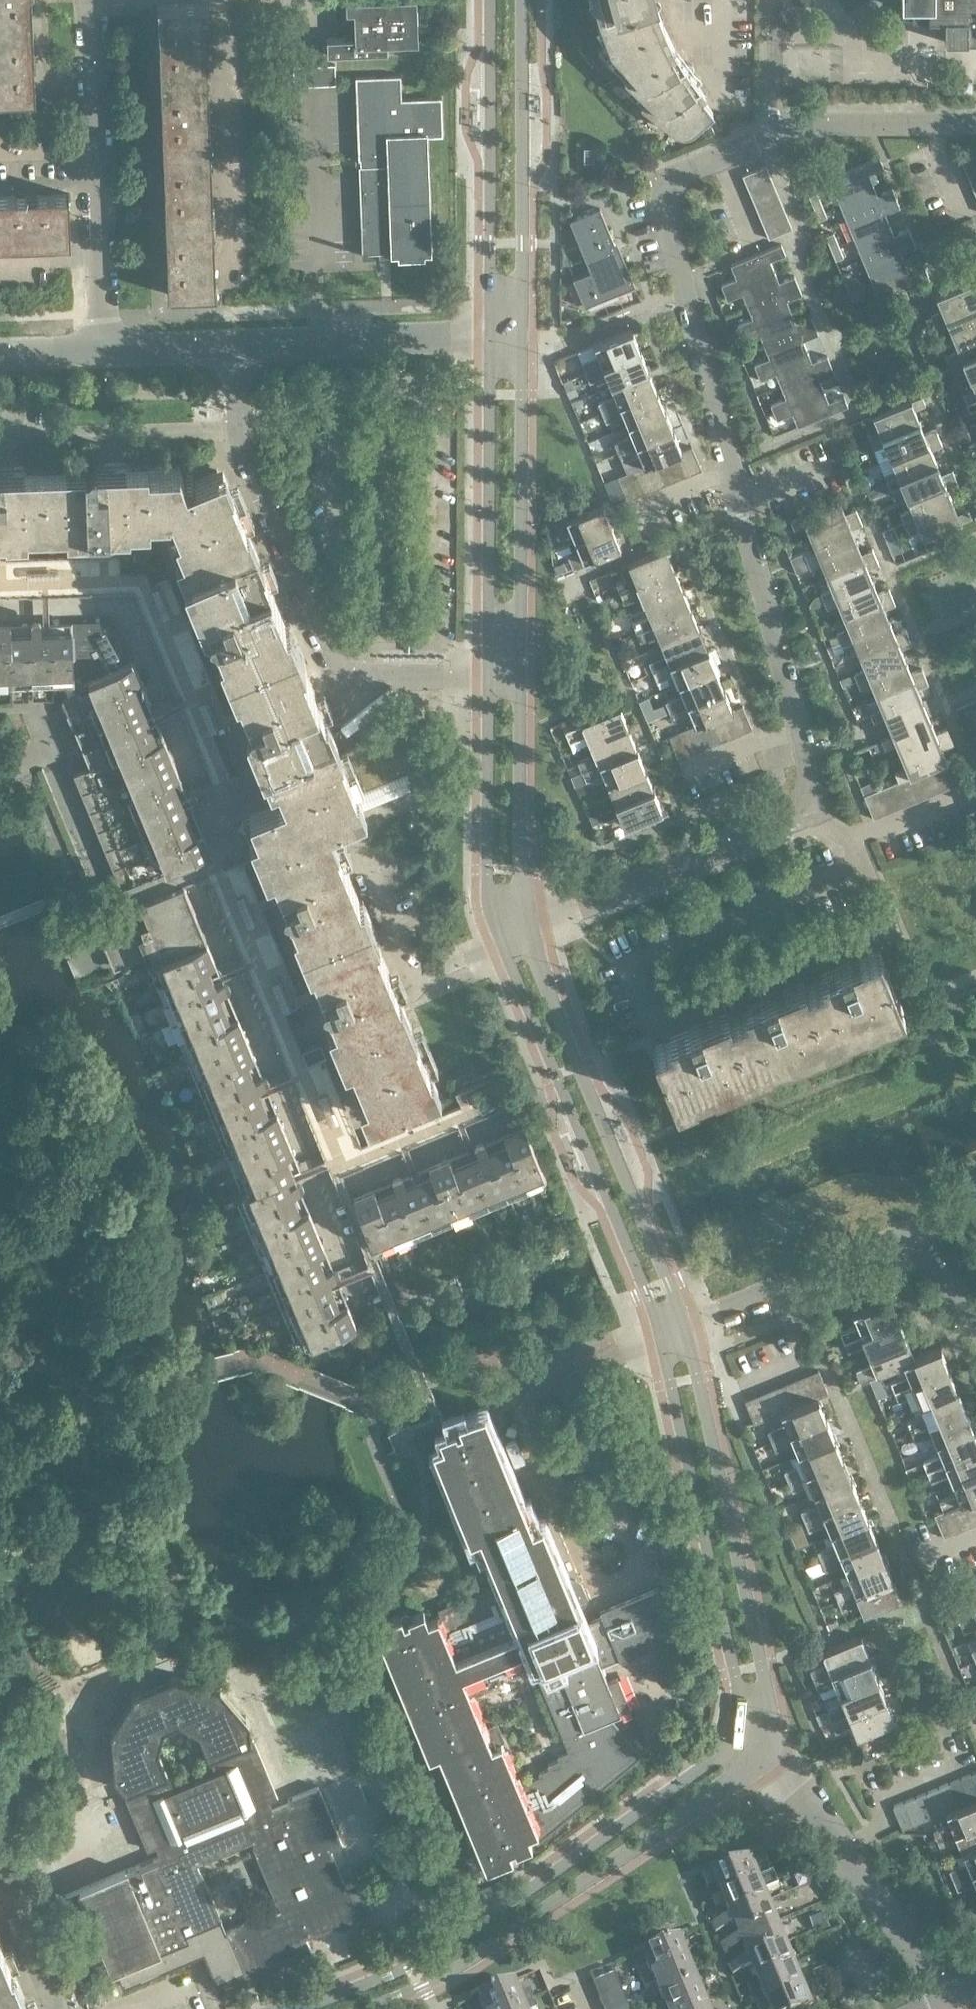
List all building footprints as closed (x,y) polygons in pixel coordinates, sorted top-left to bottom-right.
[(32,23),(31,0),(0,0),(0,24),(32,23)] [(327,37),(327,49),(327,52),(327,53),(387,51),(387,43),(418,42),(416,0),(346,0),(346,11),(344,11),(345,37),(327,37)] [(599,10),(597,11),(598,13),(605,23),(599,26),(598,27),(598,28),(610,41),(608,42),(609,44),(618,54),(612,57),(611,58),(611,59),(625,71),(623,72),(624,74),(633,83),(627,87),(627,88),(627,89),(641,100),(640,101),(641,103),(673,128),(677,130),(683,131),(688,130),(693,128),(713,111),(702,97),(706,94),(706,93),(705,93),(689,71),(689,70),(674,46),(662,20),(656,4),(655,0),(591,0),(599,10)] [(975,40),(975,0),(901,0),(901,8),(912,8),(912,19),(945,19),(945,41),(967,41),(967,40),(975,40)] [(157,5),(160,76),(208,74),(205,3),(206,3),(206,2),(157,4),(157,5)] [(0,24),(0,97),(35,96),(35,94),(32,23),(0,24)] [(335,83),(335,82),(335,63),(293,65),(294,84),(335,83)] [(208,74),(160,76),(163,148),(210,147),(208,74)] [(401,74),(355,76),(358,158),(360,158),(360,165),(359,165),(363,252),(379,251),(380,251),(389,251),(390,254),(391,254),(397,254),(397,258),(424,257),(424,253),(431,253),(429,196),(427,135),(443,135),(442,96),(402,97),(401,74)] [(972,80),(956,80),(956,92),(972,92),(972,80)] [(593,146),(583,146),(583,161),(593,160),(593,146)] [(210,147),(163,148),(165,221),(213,219),(210,147)] [(961,159),(966,170),(975,166),(975,152),(961,159)] [(879,156),(828,177),(837,197),(872,183),(867,172),(883,166),(879,156)] [(742,174),(746,185),(769,175),(765,164),(742,174)] [(966,170),(970,180),(975,178),(975,166),(966,170)] [(746,185),(751,195),(774,186),(769,175),(746,185)] [(872,183),(837,197),(845,217),(895,197),(891,187),(876,193),(872,183)] [(774,186),(751,195),(755,205),(778,196),(774,186)] [(816,191),(808,195),(813,207),(821,204),(816,191)] [(0,195),(0,242),(69,240),(71,240),(69,192),(67,192),(0,195)] [(755,205),(759,216),(783,206),(778,196),(755,205)] [(895,197),(845,217),(854,238),(889,223),(884,212),(899,205),(895,197)] [(826,216),(821,204),(813,207),(818,219),(826,216)] [(783,206),(759,216),(764,226),(787,216),(783,206)] [(614,242),(610,232),(600,207),(569,219),(590,270),(572,277),(584,305),(634,284),(617,240),(614,242)] [(787,216),(764,226),(768,237),(792,227),(787,216)] [(213,219),(165,221),(168,291),(167,291),(167,293),(216,291),(216,290),(215,289),(213,219)] [(889,223),(854,238),(862,258),(912,236),(908,227),(893,233),(889,223)] [(832,231),(824,235),(830,247),(838,244),(832,231)] [(912,236),(862,258),(870,278),(906,263),(901,252),(916,245),(912,236)] [(781,243),(730,263),(735,276),(720,283),(724,290),(774,269),(770,259),(785,253),(781,243)] [(838,244),(830,247),(835,259),(842,256),(838,244)] [(906,263),(870,278),(878,298),(929,277),(925,267),(910,273),(906,263)] [(774,269),(724,290),(727,298),(742,292),(747,305),(797,284),(794,274),(778,280),(774,269)] [(849,271),(841,274),(847,287),(854,284),(849,271)] [(934,321),(975,304),(975,278),(936,295),(941,308),(930,313),(934,321)] [(797,284),(747,305),(752,317),(737,323),(740,331),(791,310),(786,299),(801,292),(797,284)] [(854,284),(847,287),(852,299),(859,296),(854,284)] [(934,321),(937,328),(948,324),(953,337),(975,327),(975,304),(934,321)] [(791,310),(740,331),(743,338),(758,332),(764,345),(814,324),(810,314),(795,321),(791,310)] [(814,324),(764,345),(769,356),(754,363),(757,371),(807,351),(803,339),(818,333),(814,324)] [(953,337),(958,348),(947,354),(950,361),(975,350),(975,327),(953,337)] [(581,361),(585,371),(640,349),(631,328),(593,344),(597,354),(581,361)] [(640,349),(585,371),(589,381),(605,374),(610,385),(648,368),(640,349)] [(950,361),(953,369),(964,364),(969,376),(975,373),(975,350),(950,361)] [(807,351),(757,371),(760,378),(775,372),(780,385),(831,364),(826,354),(811,361),(807,351)] [(770,403),(773,411),(823,390),(819,379),(834,373),(831,364),(780,385),(785,397),(770,403)] [(656,389),(648,368),(610,385),(614,394),(597,402),(601,412),(656,389)] [(969,376),(974,389),(963,394),(966,401),(975,397),(975,373),(969,376)] [(572,378),(563,382),(569,397),(578,393),(572,378)] [(656,389),(601,412),(605,421),(622,414),(627,425),(664,409),(656,389)] [(823,390),(773,411),(776,419),(791,412),(797,425),(847,404),(843,395),(828,401),(823,390)] [(878,428),(867,433),(870,440),(919,420),(914,407),(918,406),(925,403),(922,395),(873,415),(878,428)] [(966,401),(969,408),(975,405),(975,397),(966,401)] [(673,429),(664,409),(627,425),(631,434),(614,441),(618,452),(673,429)] [(919,420),(870,440),(873,447),(884,443),(889,455),(938,435),(935,428),(928,431),(924,432),(919,420)] [(969,433),(966,426),(955,431),(957,438),(969,433)] [(673,429),(618,452),(622,461),(639,454),(643,465),(649,463),(659,458),(670,454),(680,450),(681,449),(673,429)] [(895,469),(884,474),(887,481),(935,461),(930,448),(935,446),(942,443),(938,435),(889,455),(895,469)] [(681,449),(680,450),(690,473),(701,469),(691,445),(681,449)] [(680,450),(670,454),(680,478),(690,473),(680,450)] [(670,454),(659,458),(669,482),(680,478),(670,454)] [(659,458),(649,463),(659,487),(669,482),(659,458)] [(3,530),(26,529),(26,525),(66,523),(66,530),(89,529),(88,524),(103,523),(108,523),(108,526),(130,525),(129,521),(149,520),(149,512),(169,512),(169,509),(171,509),(208,600),(253,707),(265,736),(273,756),(187,792),(156,717),(115,619),(47,623),(41,623),(41,619),(38,616),(33,617),(30,619),(30,623),(10,623),(10,622),(0,622),(0,687),(73,684),(77,693),(62,699),(90,767),(73,773),(121,887),(415,765),(399,726),(341,750),(324,712),(317,696),(300,656),(295,658),(272,603),(278,601),(261,561),(256,563),(216,469),(185,482),(178,465),(127,467),(126,461),(24,465),(0,466),(0,530),(3,530)] [(935,461),(887,481),(890,488),(901,484),(906,496),(955,475),(952,468),(944,471),(940,472),(935,461)] [(643,465),(639,467),(649,491),(659,487),(649,463),(643,465)] [(639,467),(628,471),(638,495),(649,491),(639,467)] [(628,471),(618,476),(627,500),(638,495),(628,471)] [(912,508),(900,513),(903,520),(951,500),(946,488),(951,486),(958,483),(955,475),(906,496),(912,508)] [(884,483),(868,489),(873,500),(888,494),(884,483)] [(567,508),(551,515),(558,532),(570,527),(574,539),(611,523),(602,503),(601,503),(598,495),(567,508)] [(839,499),(790,519),(794,527),(805,523),(810,535),(858,515),(855,507),(844,512),(839,499)] [(951,500),(903,520),(906,527),(907,529),(918,525),(922,536),(931,532),(933,532),(972,516),(968,508),(961,510),(956,512),(951,500)] [(816,549),(791,559),(793,565),(856,540),(851,527),(862,523),(858,515),(810,535),(816,549)] [(579,550),(568,555),(573,568),(589,562),(598,558),(596,554),(603,552),(604,555),(618,549),(616,546),(620,545),(611,523),(574,539),(579,550)] [(856,540),(793,565),(796,571),(821,561),(827,575),(875,555),(872,547),(861,552),(856,540)] [(625,577),(615,581),(619,591),(674,569),(665,548),(628,563),(620,566),(625,577)] [(875,555),(827,575),(832,588),(821,593),(824,600),(873,580),(867,567),(879,563),(875,555)] [(57,558),(42,559),(43,568),(57,567),(57,558)] [(42,559),(28,559),(28,568),(39,568),(43,568),(42,559)] [(563,562),(560,564),(553,567),(557,574),(562,571),(567,569),(563,562)] [(674,569),(619,591),(623,601),(640,594),(645,604),(682,589),(674,569)] [(167,580),(159,583),(163,594),(164,597),(172,594),(167,580)] [(873,580),(824,600),(826,606),(837,601),(843,615),(892,595),(888,587),(877,591),(873,580)] [(682,589),(645,604),(649,613),(632,620),(636,631),(691,608),(682,589)] [(172,594),(164,597),(170,610),(178,607),(172,594)] [(892,595),(843,615),(848,629),(837,634),(840,640),(889,620),(884,607),(895,603),(892,595)] [(691,608),(636,631),(640,640),(657,633),(661,643),(699,628),(691,608)] [(636,631),(632,620),(624,624),(628,634),(636,631)] [(889,620),(840,640),(843,646),(854,642),(859,655),(908,634),(905,627),(894,632),(889,620)] [(648,661),(652,670),(707,648),(699,628),(661,643),(665,653),(648,661)] [(865,667),(840,677),(843,685),(857,679),(906,660),(900,647),(912,643),(908,634),(859,655),(865,667)] [(840,640),(832,643),(836,653),(844,650),(843,646),(840,640)] [(707,648),(652,670),(656,680),(673,673),(678,684),(716,668),(707,648)] [(906,660),(857,679),(859,686),(871,682),(876,695),(925,674),(922,667),(911,672),(906,660)] [(664,700),(669,710),(724,688),(716,668),(678,684),(682,693),(664,700)] [(881,707),(870,712),(873,720),(885,715),(892,733),(911,726),(903,708),(922,700),(922,699),(917,687),(928,682),(925,674),(876,695),(881,707)] [(632,691),(636,699),(647,694),(644,686),(632,691)] [(724,688),(669,710),(673,720),(690,713),(694,724),(700,721),(711,717),(721,713),(732,709),(732,708),(724,688)] [(214,694),(206,697),(211,711),(219,707),(218,703),(216,700),(214,694)] [(892,733),(881,739),(884,747),(895,742),(900,755),(950,735),(946,727),(936,732),(922,700),(903,708),(911,726),(892,733)] [(732,708),(732,709),(741,732),(751,728),(752,727),(742,704),(732,708)] [(619,706),(565,729),(570,740),(586,733),(591,743),(628,727),(619,706)] [(219,707),(211,711),(217,724),(225,721),(223,715),(221,712),(219,707)] [(732,709),(721,713),(731,736),(741,732),(732,709)] [(721,713),(711,717),(720,740),(731,736),(721,713)] [(578,724),(574,716),(562,721),(565,729),(578,724)] [(711,717),(700,721),(710,745),(720,740),(711,717)] [(694,724),(690,725),(700,749),(710,745),(700,721),(694,724)] [(690,725),(680,730),(690,753),(700,749),(690,725)] [(578,760),(582,770),(636,747),(628,727),(591,743),(595,753),(578,760)] [(690,753),(680,730),(668,734),(678,758),(690,753)] [(894,771),(897,779),(905,776),(916,772),(926,767),(937,763),(947,759),(942,747),(953,743),(950,735),(900,755),(905,767),(894,771)] [(881,739),(873,742),(876,750),(884,747),(881,739)] [(636,747),(582,770),(587,780),(603,773),(607,783),(645,767),(636,747)] [(958,754),(947,759),(956,783),(967,778),(958,754)] [(947,759),(937,763),(946,787),(956,783),(947,759)] [(937,763),(926,767),(936,791),(946,787),(937,763)] [(645,767),(607,783),(611,793),(595,800),(598,810),(653,787),(645,767)] [(926,767),(916,772),(925,795),(936,791),(926,767)] [(582,770),(570,775),(574,785),(587,780),(582,770)] [(916,772),(905,776),(915,800),(925,795),(916,772)] [(897,779),(894,780),(904,804),(915,800),(905,776),(897,779)] [(894,780),(885,784),(894,808),(904,804),(894,780)] [(863,792),(873,788),(870,781),(860,785),(863,792)] [(894,808),(885,784),(874,789),(884,812),(894,808)] [(653,787),(598,810),(599,811),(602,819),(603,820),(619,813),(624,824),(662,808),(653,787)] [(884,812),(874,789),(863,793),(873,817),(884,812)] [(964,811),(972,830),(975,829),(975,806),(964,811)] [(599,811),(588,815),(592,824),(602,819),(599,811)] [(329,822),(264,848),(283,893),(322,988),(333,1015),(375,1115),(438,1089),(430,1069),(437,1067),(421,1027),(414,1030),(399,995),(406,992),(403,985),(398,972),(392,976),(376,936),(379,936),(363,896),(359,898),(352,881),(353,880),(345,861),(352,858),(344,838),(337,841),(329,822)] [(188,880),(119,909),(120,911),(94,921),(100,936),(106,933),(103,927),(143,911),(148,923),(102,941),(114,969),(145,957),(239,1189),(236,1190),(298,1344),(354,1321),(339,1283),(296,1177),(262,1094),(216,980),(202,944),(207,942),(206,939),(202,941),(192,916),(201,912),(188,880)] [(251,888),(243,891),(247,902),(248,905),(256,902),(251,888)] [(256,902),(248,905),(254,918),(262,915),(256,902)] [(821,975),(804,982),(828,1038),(846,1030),(845,1028),(862,1021),(863,1023),(902,1007),(877,946),(819,970),(821,975)] [(286,974),(278,977),(279,977),(284,990),(292,987),(286,974)] [(745,1007),(729,1013),(752,1069),(771,1061),(770,1060),(787,1052),(788,1054),(817,1042),(828,1038),(804,982),(802,977),(774,989),(744,1001),(745,1007)] [(292,987),(284,990),(285,994),(290,1004),(298,1001),(292,987)] [(670,1038),(651,1046),(674,1101),(695,1093),(694,1091),(712,1083),(712,1085),(752,1069),(729,1013),(727,1008),(699,1020),(668,1033),(670,1038)] [(320,1041),(301,1049),(307,1063),(310,1061),(325,1055),(326,1055),(323,1046),(320,1041)] [(333,1087),(325,1090),(329,1100),(331,1104),(339,1100),(333,1087)] [(339,1100),(331,1104),(336,1117),(344,1114),(339,1100)] [(451,1111),(437,1117),(441,1126),(455,1120),(454,1119),(452,1112),(451,1111)] [(437,1117),(424,1122),(424,1124),(427,1130),(428,1132),(441,1126),(437,1117)] [(412,1170),(355,1194),(379,1252),(550,1182),(525,1122),(469,1146),(412,1170)] [(365,1229),(356,1233),(361,1246),(370,1242),(365,1229)] [(370,1242),(361,1246),(367,1260),(376,1256),(375,1254),(370,1242)] [(840,1330),(844,1340),(898,1316),(890,1296),(854,1311),(852,1312),(857,1323),(840,1330)] [(234,1305),(237,1312),(247,1308),(245,1302),(234,1305)] [(898,1316),(844,1340),(848,1350),(865,1343),(869,1353),(907,1337),(898,1316)] [(907,1337),(869,1353),(873,1362),(856,1369),(860,1380),(903,1363),(902,1362),(915,1356),(907,1337)] [(948,1367),(940,1346),(902,1362),(903,1363),(906,1372),(889,1379),(894,1390),(948,1367)] [(948,1367),(894,1390),(898,1399),(915,1392),(919,1403),(957,1388),(948,1367)] [(818,1368),(806,1373),(816,1397),(817,1396),(828,1392),(818,1368)] [(806,1373),(796,1378),(805,1401),(816,1397),(806,1373)] [(796,1378),(786,1382),(795,1405),(805,1401),(796,1378)] [(786,1382),(775,1386),(785,1409),(795,1405),(786,1382)] [(775,1386),(765,1391),(774,1414),(780,1412),(785,1409),(775,1386)] [(906,1419),(910,1430),(965,1408),(957,1388),(919,1403),(923,1412),(906,1419)] [(765,1391),(754,1395),(765,1418),(774,1414),(765,1391)] [(765,1418),(754,1395),(744,1399),(754,1423),(765,1418)] [(767,1429),(771,1439),(825,1416),(817,1396),(816,1397),(805,1401),(795,1405),(785,1409),(780,1412),(784,1422),(767,1429)] [(965,1408),(910,1430),(914,1439),(931,1432),(936,1443),(973,1428),(965,1408)] [(580,1591),(572,1594),(541,1521),(532,1525),(484,1409),(458,1420),(460,1425),(438,1433),(443,1444),(433,1448),(469,1537),(479,1533),(501,1586),(442,1610),(443,1613),(437,1615),(427,1619),(423,1610),(403,1619),(400,1612),(385,1619),(391,1633),(381,1637),(393,1667),(386,1670),(404,1714),(411,1711),(429,1754),(439,1750),(487,1866),(512,1855),(514,1858),(516,1859),(517,1860),(520,1859),(522,1857),(523,1854),(523,1853),(520,1846),(531,1842),(528,1833),(534,1830),(538,1835),(637,1753),(608,1717),(621,1712),(620,1711),(630,1707),(617,1677),(608,1681),(601,1663),(619,1656),(620,1659),(679,1635),(659,1586),(600,1610),(602,1615),(583,1623),(576,1606),(585,1602),(580,1591)] [(825,1416),(771,1439),(775,1449),(792,1442),(796,1452),(834,1436),(825,1416)] [(907,1465),(912,1476),(927,1470),(975,1449),(975,1434),(973,1428),(936,1443),(939,1452),(907,1465)] [(784,1469),(788,1479),(842,1456),(834,1436),(796,1452),(801,1462),(784,1469)] [(927,1470),(931,1479),(947,1472),(952,1482),(975,1472),(975,1449),(927,1470)] [(842,1456),(788,1479),(792,1489),(809,1482),(813,1492),(850,1476),(842,1456)] [(943,1509),(944,1509),(954,1505),(965,1500),(975,1496),(975,1472),(952,1482),(956,1492),(939,1499),(943,1509)] [(800,1509),(804,1519),(859,1496),(850,1476),(813,1492),(817,1502),(800,1509)] [(859,1496),(804,1519),(808,1529),(825,1522),(830,1532),(867,1516),(859,1496)] [(965,1500),(975,1523),(975,1496),(965,1500)] [(965,1500),(954,1505),(964,1528),(975,1523),(965,1500)] [(954,1505),(944,1509),(954,1532),(964,1528),(954,1505)] [(943,1509),(934,1513),(944,1536),(954,1532),(944,1509),(943,1509)] [(817,1549),(821,1560),(876,1536),(867,1516),(830,1532),(834,1542),(817,1549)] [(876,1536),(821,1560),(825,1569),(842,1562),(846,1572),(884,1555),(876,1536)] [(833,1589),(838,1599),(892,1575),(884,1555),(846,1572),(850,1582),(833,1589)] [(892,1575),(838,1599),(842,1609),(859,1602),(863,1613),(901,1597),(892,1575)] [(959,1620),(975,1612),(975,1587),(967,1591),(971,1602),(954,1609),(959,1620)] [(847,1612),(836,1617),(838,1623),(849,1619),(847,1612)] [(959,1620),(963,1629),(975,1623),(975,1612),(959,1620)] [(810,1668),(815,1679),(869,1656),(861,1635),(823,1651),(827,1661),(810,1668)] [(869,1656),(815,1679),(819,1688),(836,1681),(840,1692),(878,1676),(869,1656)] [(125,1791),(147,1849),(158,1845),(162,1854),(128,1868),(79,1888),(65,1894),(78,1927),(93,1921),(113,1971),(116,1969),(121,1980),(123,1986),(186,1960),(203,1952),(207,1963),(210,1969),(216,1982),(227,1977),(237,1973),(243,1970),(244,1973),(273,1963),(274,1962),(309,1948),(304,1937),(372,1909),(360,1879),(356,1880),(345,1885),(330,1848),(340,1844),(318,1790),(318,1789),(316,1786),(286,1798),(288,1802),(268,1811),(264,1801),(275,1796),(252,1738),(251,1739),(249,1719),(220,1685),(176,1674),(134,1691),(110,1730),(114,1775),(127,1790),(125,1791)] [(827,1708),(831,1718),(886,1695),(878,1676),(840,1692),(844,1701),(827,1708)] [(886,1695),(831,1718),(836,1728),(852,1721),(857,1732),(894,1716),(886,1695)] [(844,1748),(848,1759),(903,1737),(894,1716),(857,1732),(861,1741),(844,1748)] [(844,1748),(833,1752),(838,1763),(848,1759),(844,1748)] [(960,1777),(970,1800),(975,1798),(975,1782),(971,1772),(960,1777)] [(960,1777),(949,1781),(959,1805),(970,1800),(960,1777)] [(949,1781),(938,1786),(948,1809),(959,1805),(949,1781)] [(938,1786),(927,1791),(937,1814),(945,1810),(948,1809),(938,1786)] [(927,1791),(915,1795),(925,1819),(937,1814),(927,1791)] [(915,1795),(904,1800),(914,1823),(925,1819),(915,1795)] [(937,1837),(975,1821),(975,1798),(970,1800),(959,1805),(948,1809),(945,1810),(950,1821),(933,1828),(937,1837)] [(893,1805),(901,1826),(902,1828),(914,1823),(904,1800),(893,1805)] [(937,1837),(941,1848),(958,1841),(962,1850),(975,1845),(975,1821),(937,1837)] [(953,1877),(975,1867),(975,1845),(962,1850),(966,1861),(949,1868),(953,1877)] [(723,1867),(702,1875),(707,1887),(717,1883),(722,1895),(723,1896),(773,1875),(769,1867),(763,1850),(749,1856),(750,1859),(724,1869),(723,1867)] [(409,1853),(405,1854),(399,1856),(406,1873),(416,1869),(409,1853)] [(782,1862),(769,1867),(773,1875),(785,1870),(782,1862)] [(953,1877),(957,1888),(974,1881),(975,1885),(975,1867),(953,1877)] [(723,1896),(722,1895),(712,1899),(716,1908),(726,1904),(731,1916),(731,1917),(768,1902),(764,1892),(778,1886),(777,1882),(788,1878),(785,1870),(773,1875),(723,1896)] [(731,1917),(731,1916),(712,1924),(715,1933),(734,1925),(739,1937),(740,1938),(776,1923),(768,1902),(731,1917)] [(970,1919),(975,1917),(975,1904),(966,1908),(970,1919)] [(724,1954),(743,1947),(748,1958),(748,1959),(785,1944),(776,1923),(740,1938),(739,1937),(720,1945),(724,1954)] [(26,1997),(0,1934),(0,2008),(31,2008),(26,1997)] [(637,1970),(641,1980),(688,1961),(679,1938),(642,1953),(647,1965),(637,1970)] [(748,1959),(748,1958),(729,1966),(733,1975),(752,1968),(756,1980),(757,1981),(794,1965),(785,1944),(748,1959)] [(688,1961),(641,1980),(645,1989),(655,1984),(661,1997),(697,1982),(688,1961)] [(757,1981),(756,1980),(746,1984),(750,1993),(760,1989),(765,2001),(765,2002),(802,1986),(794,1965),(757,1981)] [(611,1966),(589,1975),(594,1987),(616,1978),(611,1966)] [(825,1968),(813,1972),(816,1980),(828,1975),(825,1968)] [(828,1975),(816,1980),(819,1988),(831,1984),(828,1975)] [(616,1978),(594,1987),(599,1998),(621,1989),(616,1978)] [(478,1997),(483,2008),(505,2008),(533,1998),(530,1989),(519,1993),(514,1981),(478,1997)] [(706,2003),(697,1982),(661,1997),(665,2008),(661,2008),(692,2008),(706,2003)] [(755,2005),(757,2008),(811,2008),(802,1986),(765,2002),(765,2001),(755,2005)] [(621,1989),(599,1998),(603,2008),(625,1999),(621,1989)] [(505,2008),(535,2008),(537,2008),(533,1998),(505,2008)] [(603,2008),(629,2008),(625,1999),(603,2008)]
